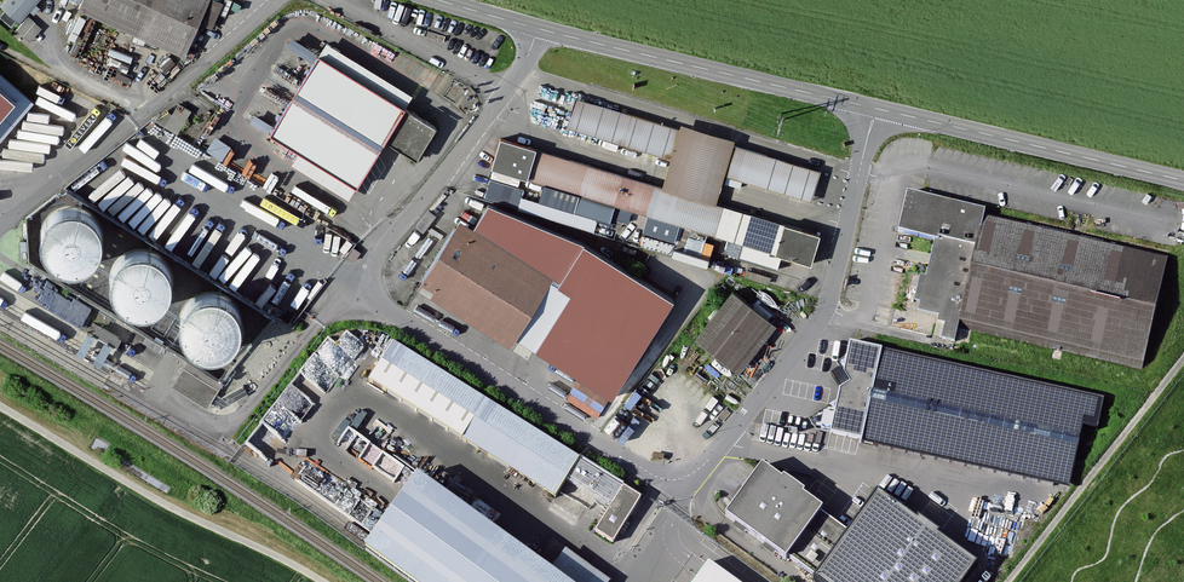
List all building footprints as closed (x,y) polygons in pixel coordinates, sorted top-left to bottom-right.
[(20,19),(36,0),(3,0),(0,3),(20,19)] [(209,0),(83,0),(79,9),(185,56),(209,0)] [(30,14),(18,26),(30,37),(41,25),(30,14)] [(319,56),(271,133),(357,185),(385,139),(418,159),(437,128),(319,56)] [(35,97),(0,69),(0,140),(35,97)] [(663,186),(502,138),(493,168),(814,263),(823,233),(717,201),(725,174),(812,200),(821,170),(734,144),(735,139),(682,123),(680,128),(575,97),(567,125),(672,156),(663,186)] [(116,110),(87,138),(92,143),(121,116),(116,110)] [(215,134),(207,147),(223,157),(231,144),(215,134)] [(1145,371),(1173,258),(910,194),(900,232),(943,243),(924,317),(1145,371)] [(42,241),(45,252),(53,262),(64,268),(77,268),(88,264),(97,255),(102,244),(102,232),(97,221),(88,213),(78,209),(67,209),(56,213),(48,220),(43,230),(42,241)] [(457,227),(424,279),(613,397),(675,299),(586,243),(557,290),(457,227)] [(112,284),(115,295),(123,305),(134,310),(147,311),(158,306),(167,298),(172,287),(171,275),(167,264),(158,256),(148,252),(137,252),(126,256),(118,263),(113,273),(112,284)] [(734,292),(697,338),(732,365),(769,319),(734,292)] [(182,328),(186,338),(194,348),(205,354),(217,354),(229,350),(238,341),(242,330),(242,318),(237,307),(229,299),(218,295),(207,295),(197,299),(188,306),(183,317),(182,328)] [(89,344),(109,355),(119,338),(99,327),(89,344)] [(326,333),(248,444),(270,459),(285,438),(274,430),(288,410),(302,420),(334,374),(340,378),(365,342),(347,329),(338,342),(326,333)] [(581,460),(396,345),(384,364),(476,421),(465,439),(558,497),(581,460)] [(1107,400),(856,346),(837,433),(1057,480),(1062,455),(1078,458),(1084,428),(1100,431),(1107,400)] [(186,357),(172,386),(210,403),(223,375),(186,357)] [(829,427),(835,406),(828,405),(822,426),(829,427)] [(370,442),(360,455),(373,464),(382,451),(370,442)] [(349,513),(374,532),(416,475),(395,460),(387,471),(399,480),(377,509),(361,497),(349,513)] [(727,517),(820,581),(965,581),(978,564),(879,494),(852,531),(762,468),(727,517)] [(417,479),(377,535),(442,581),(562,581),(417,479)] [(614,540),(642,495),(623,484),(596,529),(614,540)] [(697,581),(733,581),(710,565),(697,581)]
